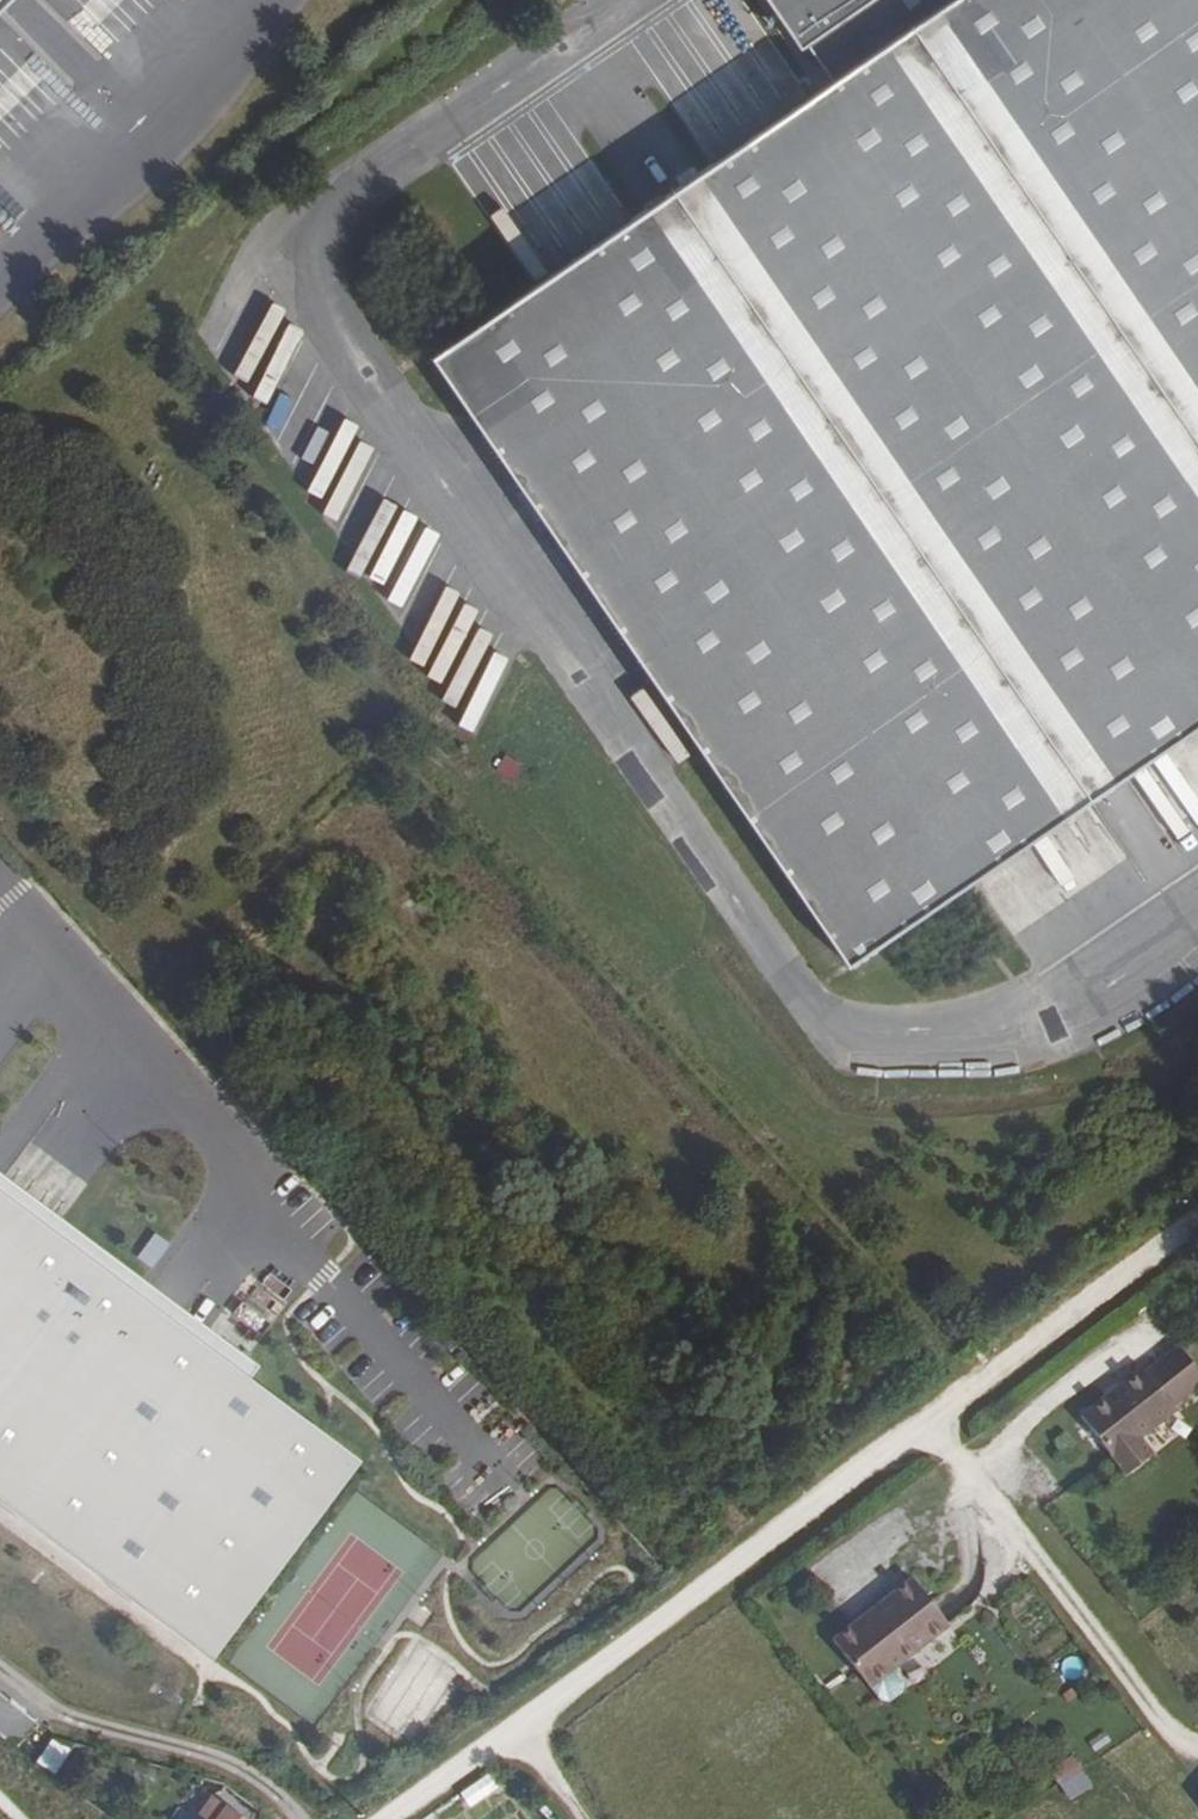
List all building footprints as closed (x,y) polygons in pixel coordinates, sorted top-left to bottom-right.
[(27,0),(0,0),(0,27),(27,0)] [(833,85),(440,357),(859,963),(1197,729),(1197,0),(773,0),(833,85)] [(205,1665),(350,1471),(0,1208),(0,1511),(205,1665)] [(1132,1370),(1070,1419),(1117,1477),(1143,1456),(1130,1440),(1166,1411),(1162,1407),(1194,1380),(1167,1348),(1135,1375),(1132,1370)] [(907,1583),(829,1647),(878,1707),(886,1708),(901,1696),(901,1688),(890,1674),(944,1629),(907,1583)] [(50,1738),(36,1762),(56,1774),(70,1750),(50,1738)] [(1067,1800),(1091,1788),(1075,1756),(1051,1768),(1067,1800)] [(211,1801),(198,1818),(235,1818),(211,1801)]
